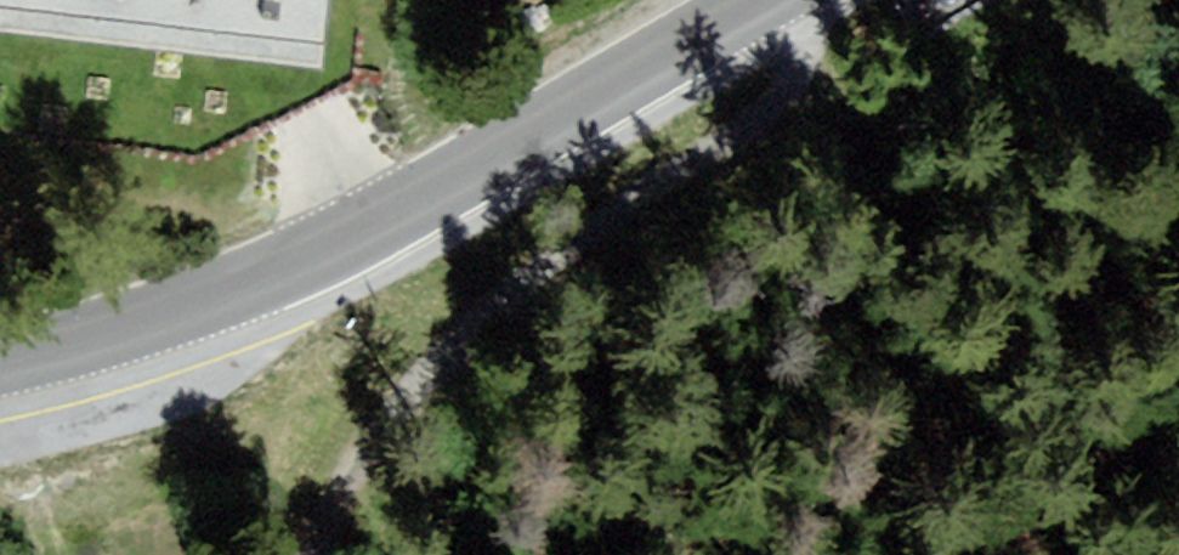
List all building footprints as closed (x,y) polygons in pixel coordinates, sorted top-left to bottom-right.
[(318,50),(324,0),(0,0),(0,15),(318,50)]
